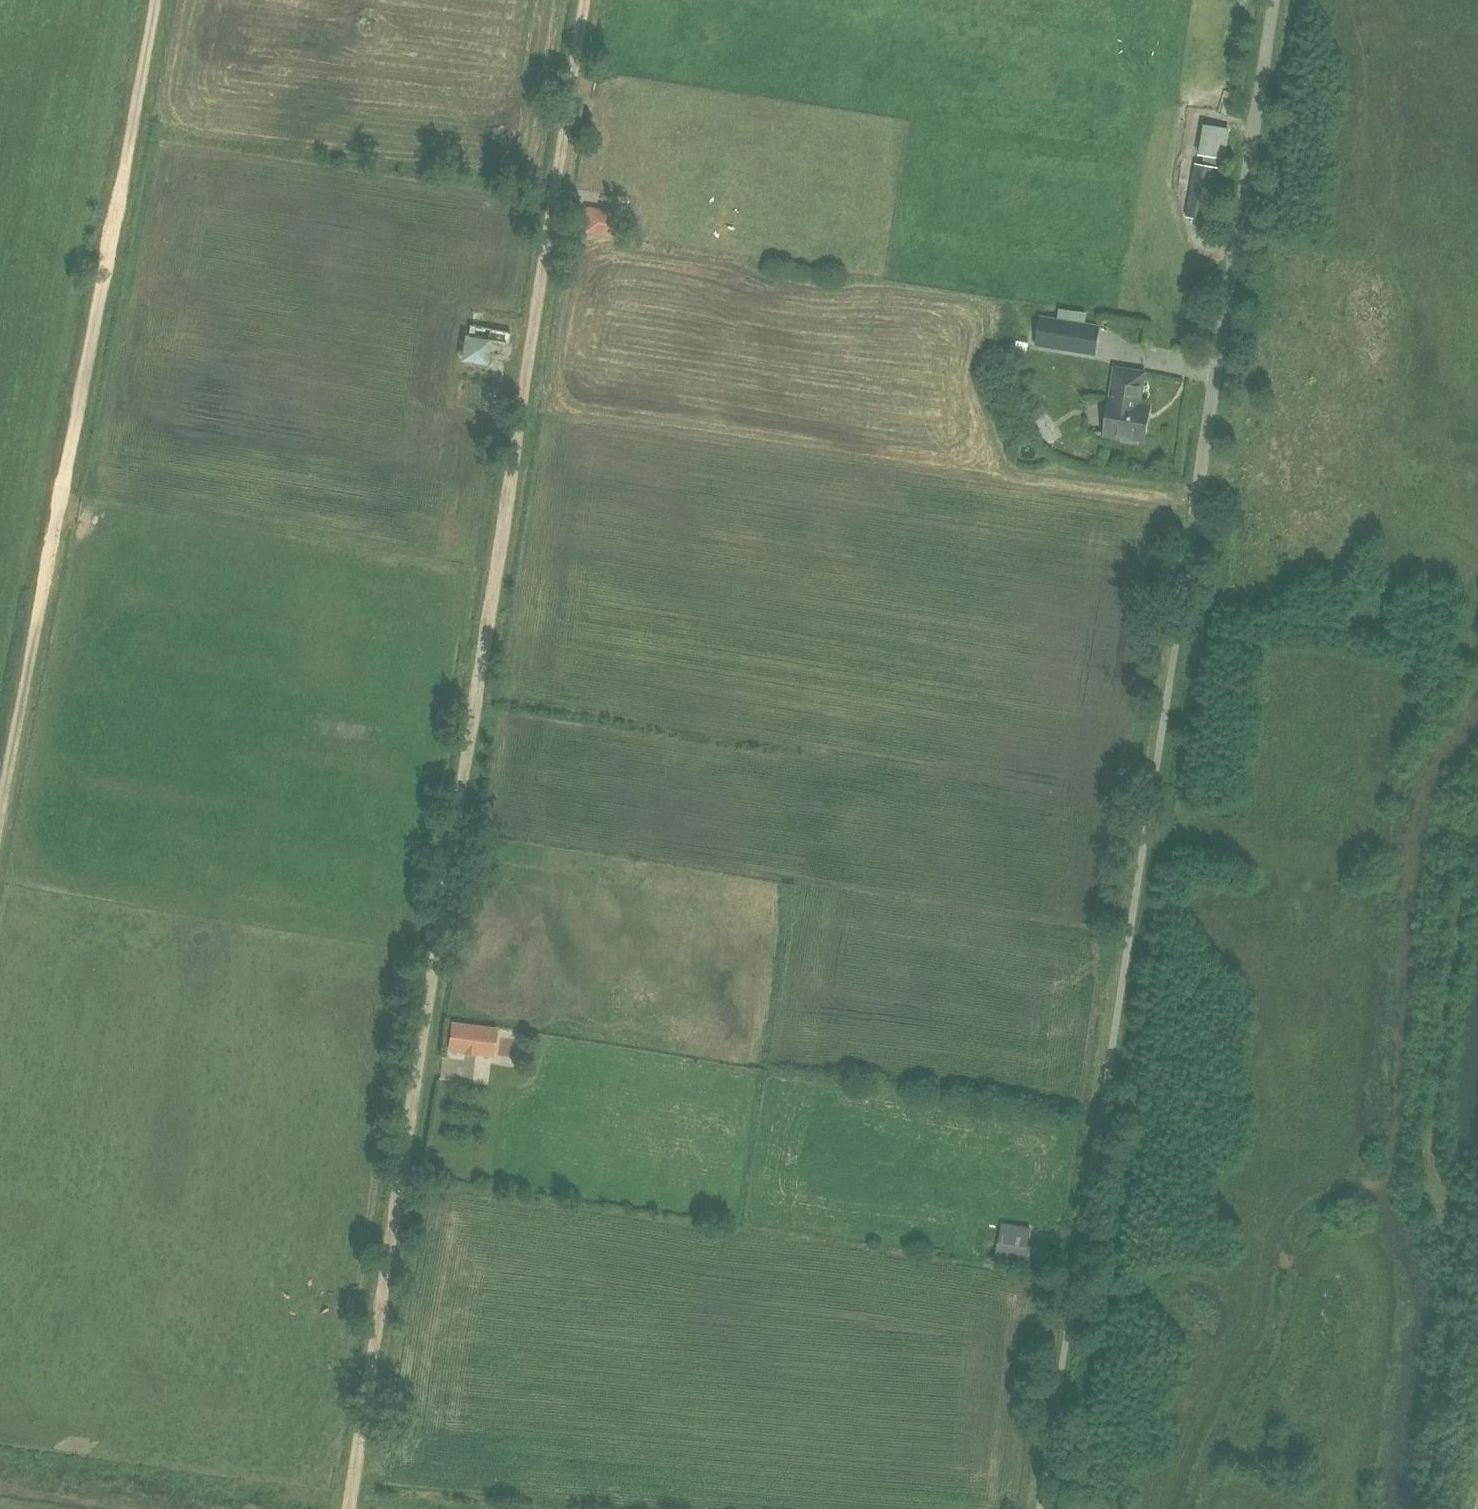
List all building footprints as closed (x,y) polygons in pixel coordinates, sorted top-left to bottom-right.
[(1214,221),(1229,130),(1204,126),(1199,153),(1205,153),(1203,164),(1196,163),(1187,217),(1214,221)] [(589,211),(587,229),(616,234),(619,215),(589,211)] [(1099,326),(1041,316),(1037,344),(1095,353),(1099,326)] [(491,325),(492,341),(508,340),(507,324),(491,325)] [(1105,432),(1124,435),(1123,439),(1137,441),(1138,437),(1144,438),(1149,407),(1137,405),(1142,373),(1117,369),(1112,401),(1110,401),(1105,432)] [(496,1029),(453,1023),(449,1049),(492,1055),(496,1029)]
